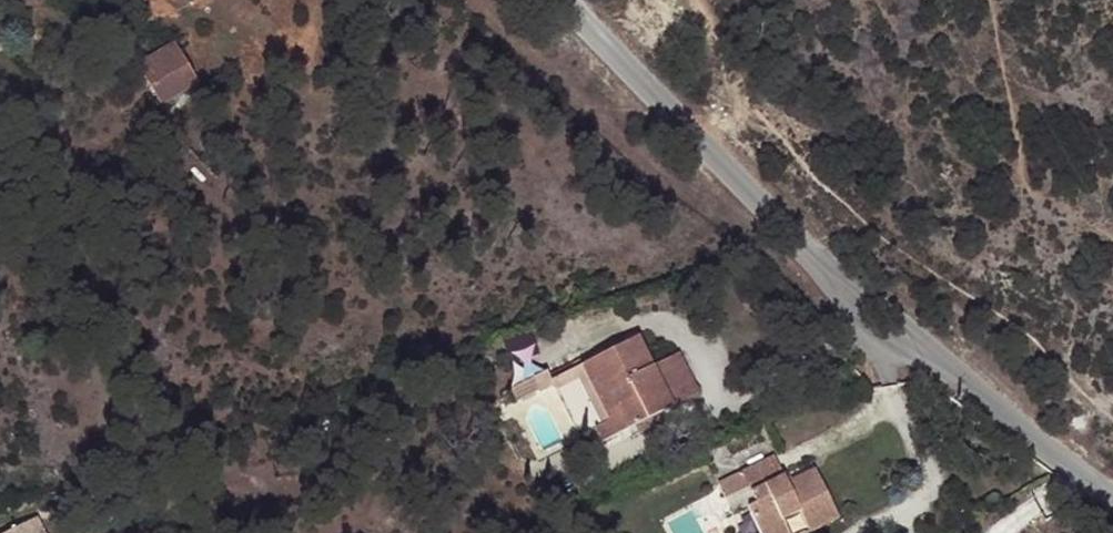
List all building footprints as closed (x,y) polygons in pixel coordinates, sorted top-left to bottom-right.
[(147,87),(155,106),(195,82),(173,47),(138,67),(147,87)] [(669,414),(648,375),(631,344),(574,370),(575,373),(603,426),(591,434),(600,452),(669,414)] [(677,362),(648,375),(669,414),(697,400),(677,362)] [(571,390),(591,434),(603,426),(575,373),(543,389),(539,380),(504,396),(511,411),(527,403),(531,403),(545,396),(548,401),(571,390)] [(811,476),(786,489),(771,460),(735,478),(714,488),(722,503),(743,494),(751,511),(744,515),(753,532),(782,532),(780,530),(799,520),(806,532),(821,532),(837,525),(811,476)]
